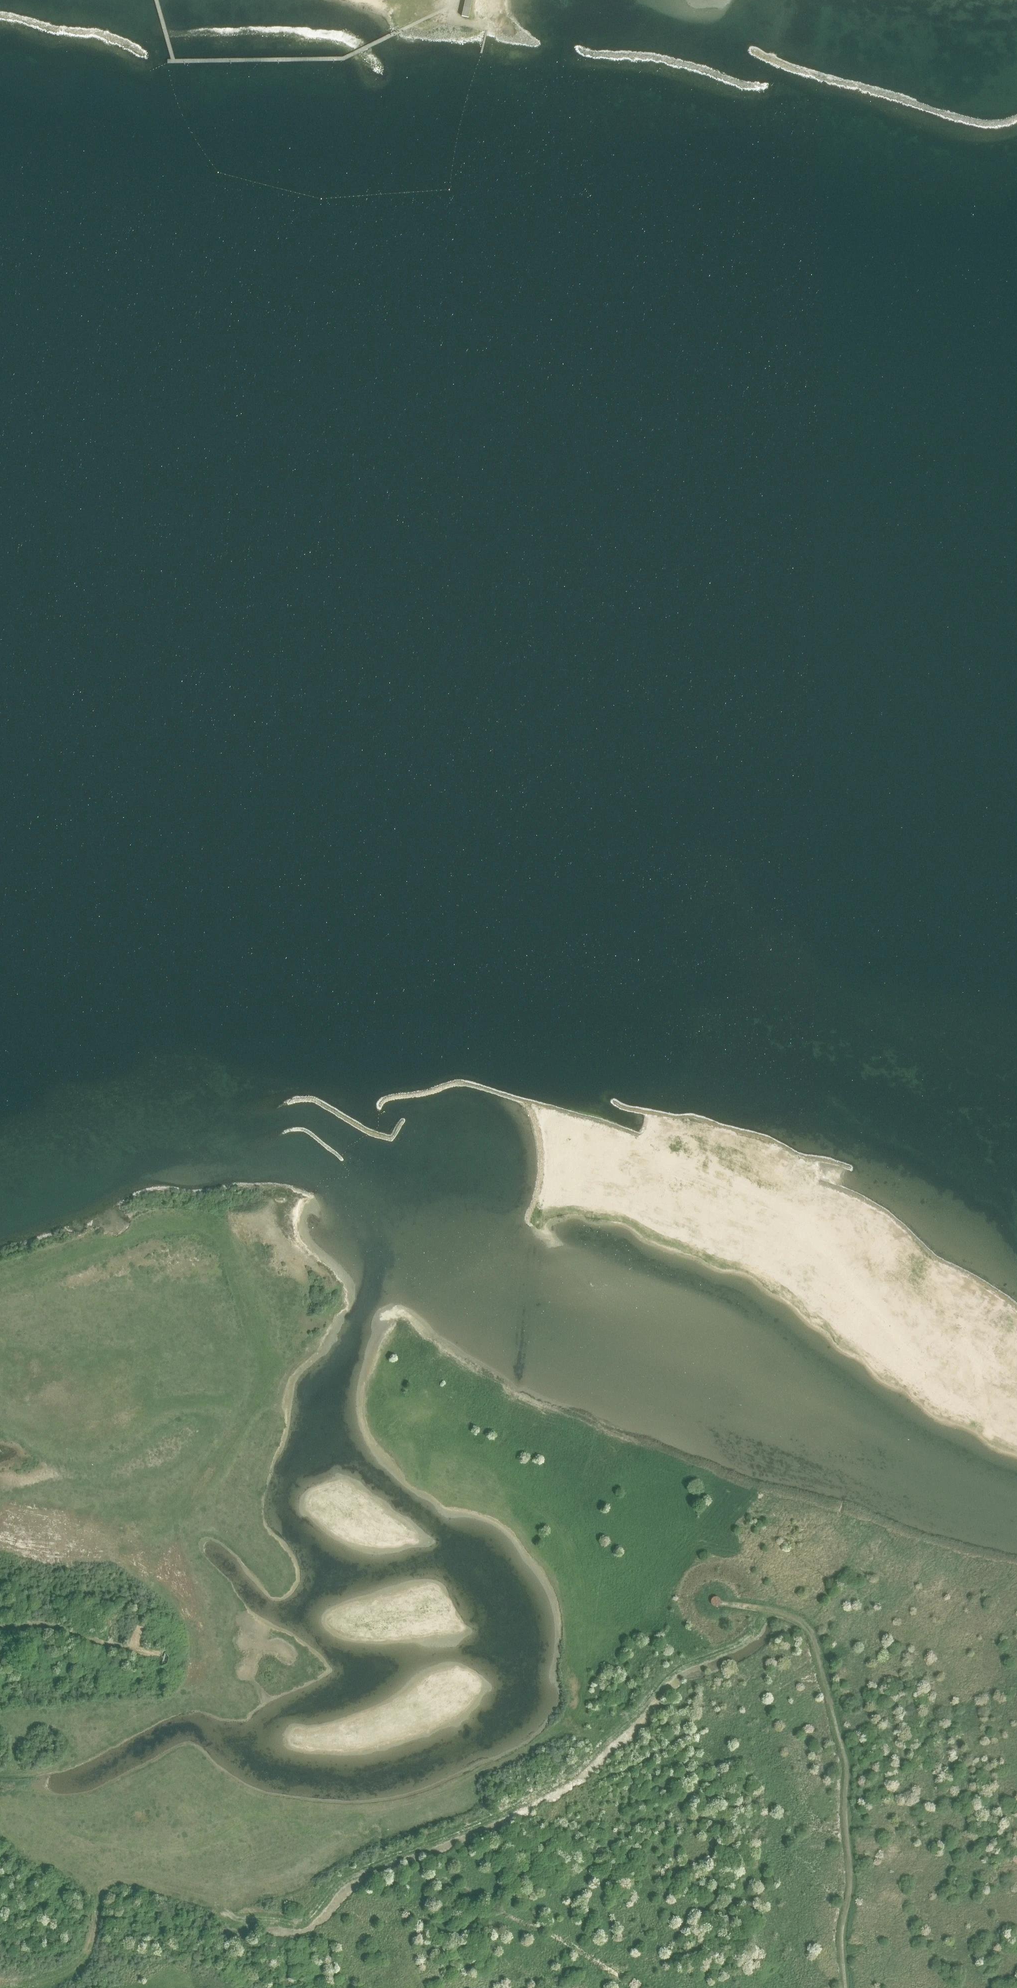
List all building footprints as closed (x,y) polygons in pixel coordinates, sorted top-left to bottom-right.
[(468,17),(472,0),(465,0),(461,16),(468,17)] [(710,1600),(710,1601),(710,1602),(711,1603),(711,1604),(712,1604),(712,1605),(713,1605),(714,1606),(715,1606),(716,1606),(717,1606),(717,1605),(718,1605),(719,1604),(720,1603),(720,1602),(720,1601),(720,1600),(720,1599),(720,1598),(719,1598),(719,1597),(718,1597),(718,1596),(717,1596),(716,1596),(715,1596),(714,1596),(713,1596),(712,1597),(711,1598),(711,1599),(710,1599),(710,1600)]
